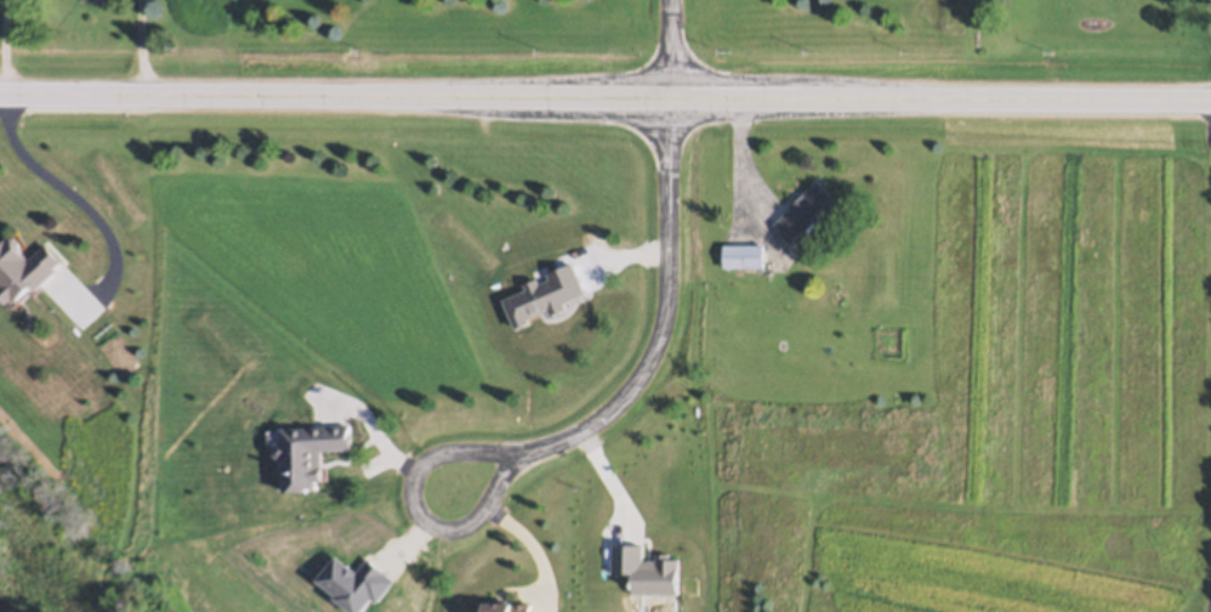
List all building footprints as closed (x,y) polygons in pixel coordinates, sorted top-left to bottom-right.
[(802,248),(847,199),(826,180),(781,228),(802,248)] [(51,246),(34,261),(15,238),(0,251),(0,281),(7,290),(2,294),(17,311),(68,266),(51,246)] [(772,270),(772,246),(728,246),(728,270),(772,270)] [(359,451),(357,426),(284,430),(285,445),(276,445),(277,458),(288,458),(290,493),(324,491),(324,481),(329,481),(328,452),(359,451)]
